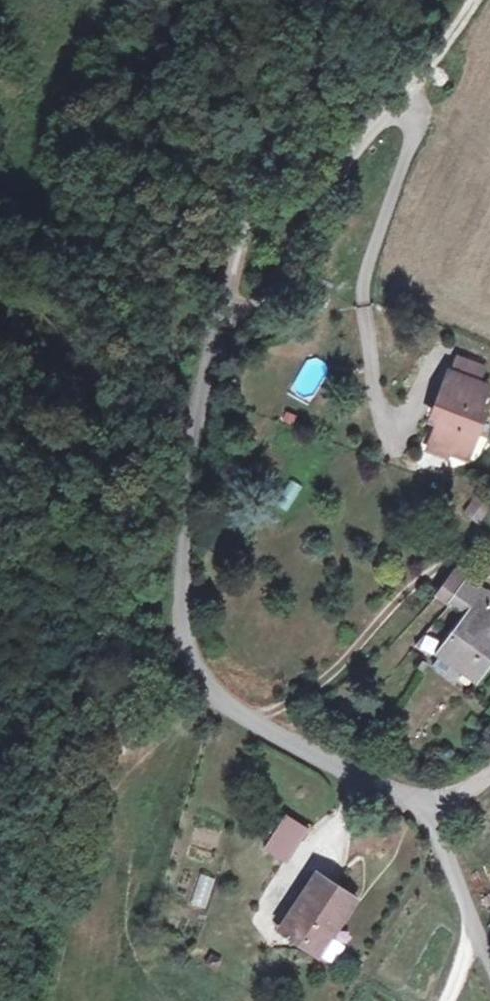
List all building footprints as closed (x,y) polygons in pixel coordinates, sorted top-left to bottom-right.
[(458,356),(452,370),(480,382),(486,368),(458,356)] [(489,387),(480,382),(452,370),(437,405),(445,408),(431,436),(449,444),(447,450),(464,459),(483,416),(476,413),(489,387)] [(449,444),(431,436),(426,448),(443,457),(447,450),(449,444)] [(290,511),(302,485),(285,477),(273,504),(290,511)] [(478,561),(489,570),(489,546),(478,561)] [(435,597),(442,602),(447,605),(464,582),(457,576),(452,573),(435,597)] [(464,582),(447,605),(464,618),(442,649),(466,668),(462,674),(476,685),(489,666),(489,594),(486,591),(481,595),(464,582)] [(306,826),(285,816),(268,850),(288,860),(306,826)] [(354,892),(315,869),(287,919),(308,932),(303,940),(321,951),(322,948),(330,935),(354,892)] [(206,909),(216,878),(200,873),(191,904),(206,909)] [(345,944),(330,935),(322,948),(337,957),(345,944)]
